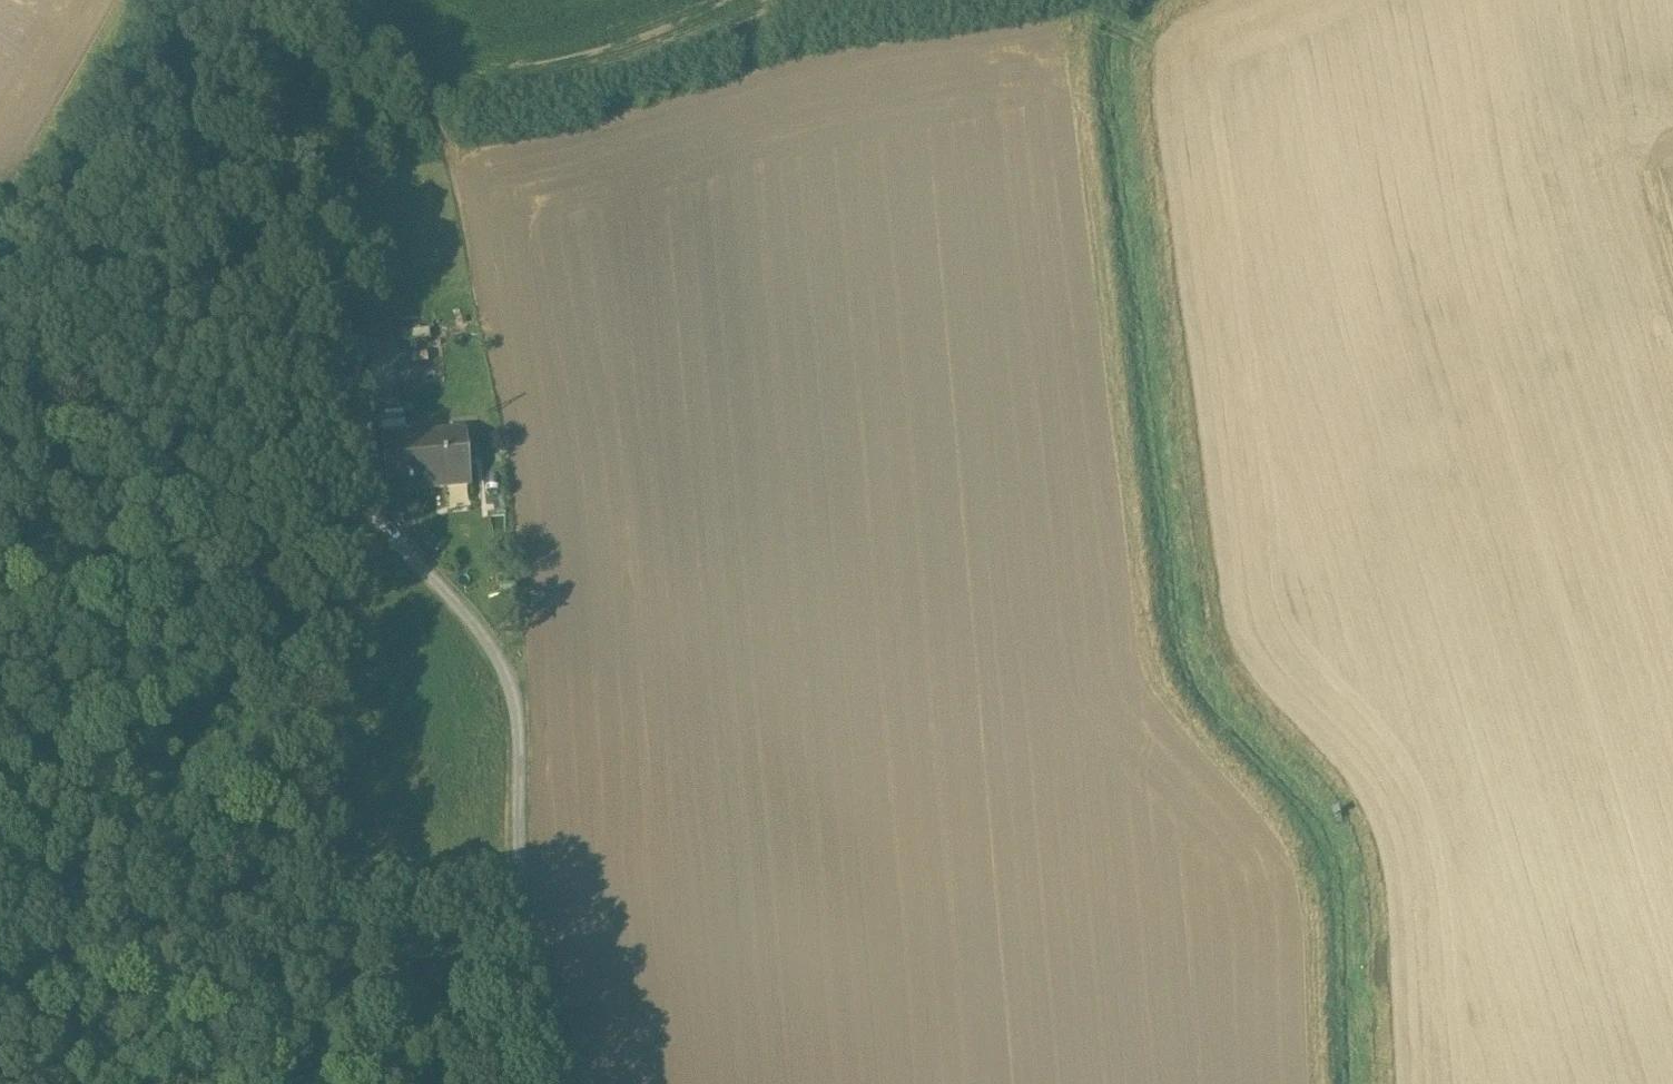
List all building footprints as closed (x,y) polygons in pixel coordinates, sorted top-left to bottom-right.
[(465,430),(383,438),(388,493),(470,485),(465,430)]
